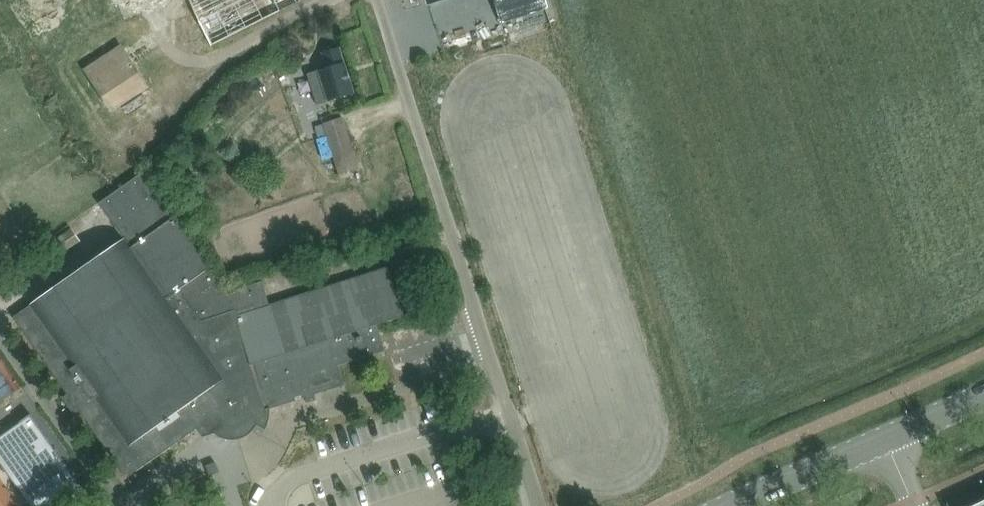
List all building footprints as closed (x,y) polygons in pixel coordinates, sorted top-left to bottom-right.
[(213,44),(301,0),(191,0),(213,44)] [(500,22),(547,8),(545,0),(493,0),(500,22)] [(121,47),(86,70),(112,110),(147,87),(121,47)] [(319,70),(308,73),(317,104),(329,101),(335,99),(354,93),(339,47),(323,52),(329,67),(319,70)] [(294,64),(305,62),(302,53),(292,56),(294,64)] [(343,117),(323,123),(339,173),(358,167),(343,117)] [(30,305),(13,317),(68,394),(63,397),(62,396),(61,396),(75,415),(76,415),(75,414),(79,410),(126,478),(197,428),(203,436),(215,432),(220,436),(227,437),(233,438),(240,437),(246,435),(251,431),(254,427),(256,424),(265,427),(268,421),(269,415),(269,409),(305,397),(307,402),(317,399),(315,394),(345,384),(338,365),(385,350),(377,324),(404,316),(389,267),(260,308),(252,285),(263,281),(262,280),(225,292),(208,269),(209,268),(174,217),(172,218),(141,173),(99,203),(124,238),(30,304),(30,305)] [(451,315),(437,319),(439,326),(453,322),(451,315)] [(0,447),(33,493),(37,490),(42,498),(39,500),(44,505),(55,505),(82,487),(31,414),(22,421),(27,428),(0,447)] [(216,461),(205,465),(208,472),(209,475),(213,474),(220,471),(216,461)]
